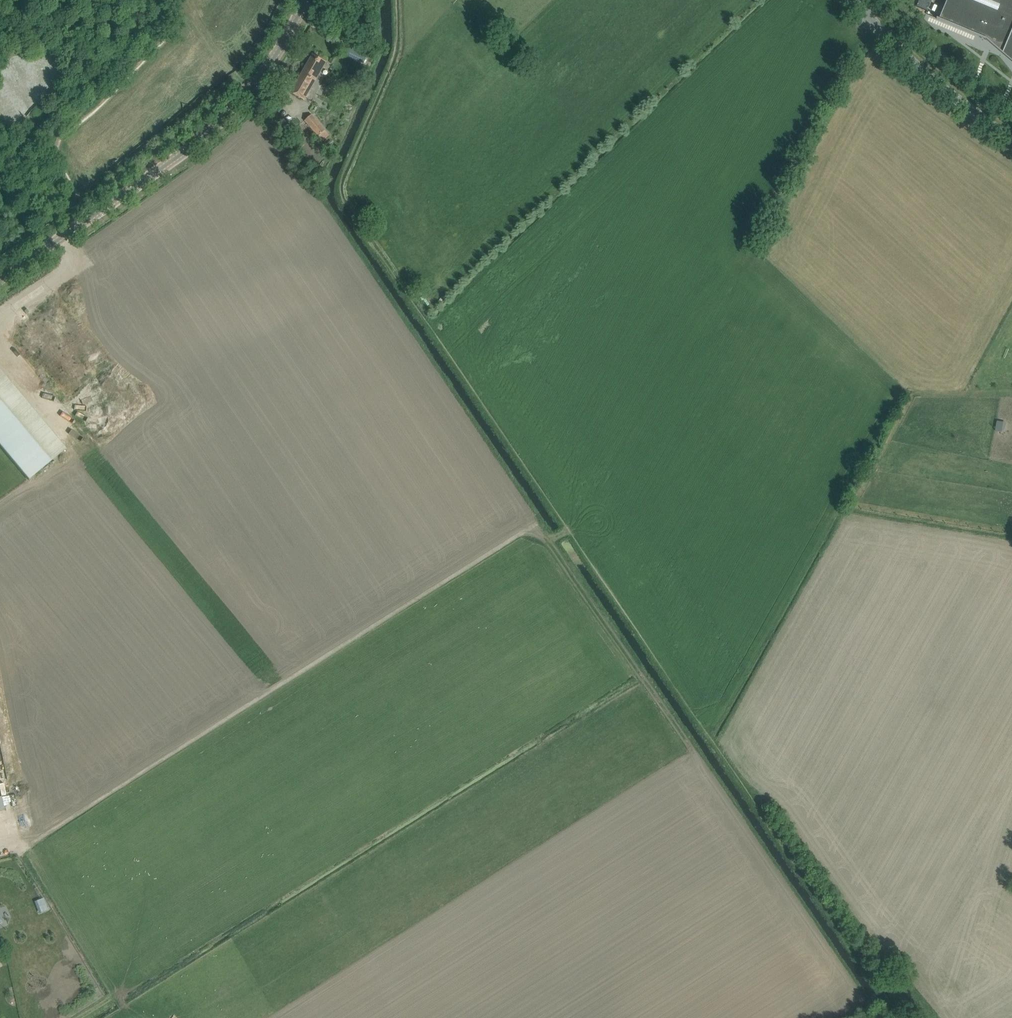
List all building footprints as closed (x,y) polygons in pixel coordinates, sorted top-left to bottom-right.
[(937,19),(960,28),(961,27),(963,28),(1006,45),(1011,53),(1011,0),(947,0),(939,19),(937,18),(937,19)] [(326,61),(322,59),(313,54),(291,92),(303,99),(326,61)] [(320,104),(327,108),(329,104),(322,100),(320,104)] [(323,140),(329,135),(312,114),(305,120),(323,140)] [(18,333),(14,328),(0,340),(0,445),(28,479),(53,459),(59,465),(138,399),(56,301),(18,333)] [(45,897),(35,900),(38,913),(49,911),(45,897)]
